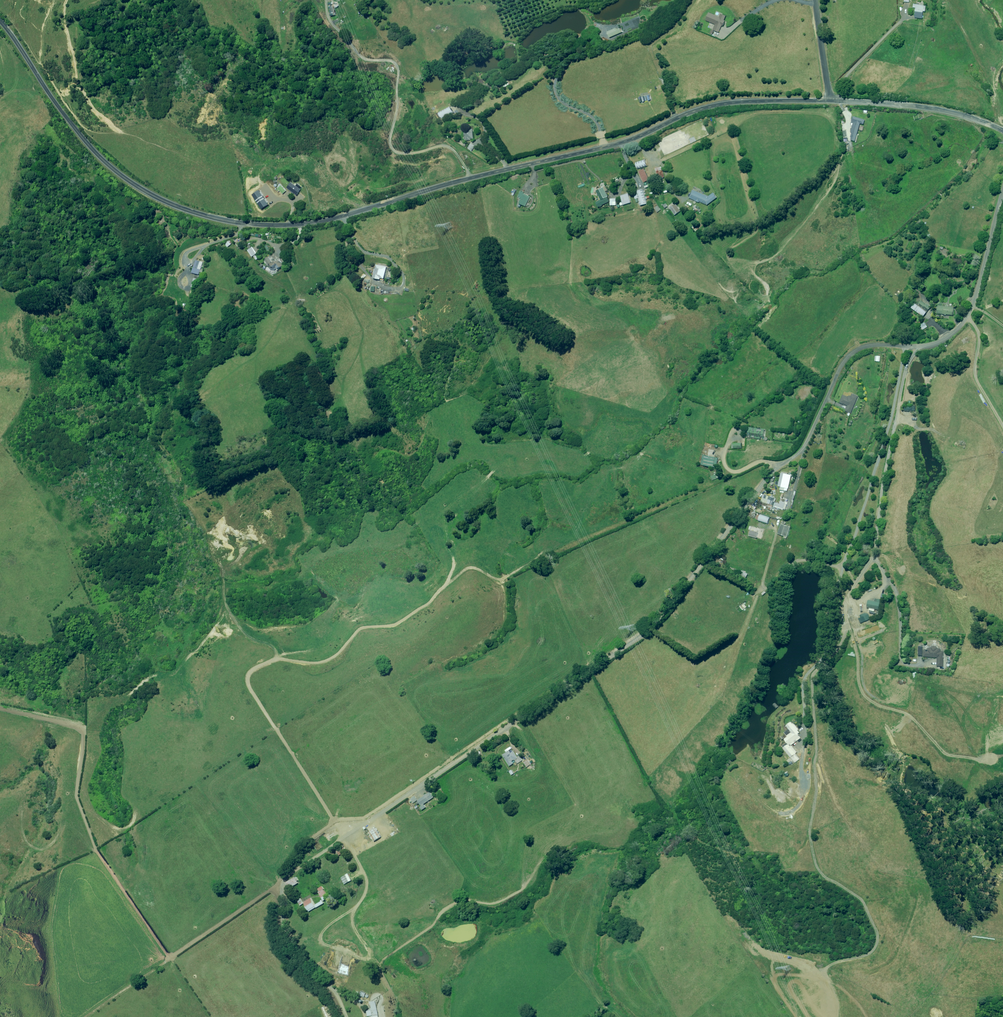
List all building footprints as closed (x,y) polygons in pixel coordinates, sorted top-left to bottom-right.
[(916,17),(924,19),(925,11),(927,12),(927,6),(915,4),(914,7),(917,8),(916,17)] [(716,24),(714,30),(720,32),(723,26),(724,26),(726,21),(725,20),(727,16),(722,13),(721,17),(710,12),(707,20),(716,24)] [(606,32),(608,36),(609,36),(609,37),(621,32),(620,28),(617,29),(616,28),(606,32)] [(439,115),(441,118),(453,111),(450,106),(437,114),(438,116),(439,115)] [(851,132),(853,132),(852,137),(853,137),(852,140),(857,141),(861,123),(865,124),(866,120),(854,116),(852,122),(854,122),(851,132)] [(474,129),(466,129),(467,140),(471,140),(471,139),(475,139),(474,129)] [(636,162),(638,169),(648,166),(646,159),(636,162)] [(660,175),(660,177),(662,176),(662,177),(665,176),(662,167),(656,168),(657,174),(658,174),(659,175),(660,175)] [(650,180),(645,169),(639,171),(644,182),(650,180)] [(302,189),(303,187),(299,184),(297,186),(292,182),(288,188),(298,195),(302,189)] [(277,190),(279,192),(280,191),(283,194),(287,191),(280,184),(279,185),(280,187),(277,190)] [(609,196),(604,187),(597,191),(601,200),(597,202),(600,207),(611,201),(608,197),(609,196)] [(262,209),(269,204),(259,190),(252,195),(262,209)] [(639,192),(637,193),(641,206),(647,204),(643,190),(638,191),(639,192)] [(708,205),(718,198),(714,193),(709,196),(693,190),(689,198),(708,205)] [(518,196),(521,198),(519,203),(526,206),(531,197),(521,191),(518,196)] [(632,203),(629,193),(621,196),(624,205),(632,203)] [(682,211),(676,204),(671,208),(676,215),(682,211)] [(254,256),(259,253),(254,247),(249,250),(254,256)] [(280,257),(274,262),(271,259),(270,256),(269,256),(265,259),(272,269),(275,270),(278,268),(279,269),(285,265),(280,257)] [(199,274),(200,272),(202,272),(203,270),(201,269),(203,262),(195,260),(192,272),(199,274)] [(381,278),(384,278),(387,266),(376,265),(374,278),(381,279),(381,278)] [(915,305),(913,308),(925,316),(931,307),(921,300),(918,305),(917,304),(916,305),(915,305)] [(939,306),(939,313),(954,315),(955,308),(939,306)] [(848,406),(845,411),(849,413),(848,415),(849,416),(851,413),(852,414),(859,396),(853,393),(852,396),(850,395),(850,396),(849,396),(848,396),(843,394),(840,402),(848,406)] [(765,429),(751,427),(750,428),(749,428),(748,430),(748,432),(749,432),(748,437),(760,439),(761,436),(764,437),(765,429)] [(718,458),(703,455),(701,465),(716,468),(718,458)] [(785,488),(789,489),(792,475),(788,474),(788,473),(786,472),(786,474),(782,473),(779,486),(781,487),(780,490),(785,491),(785,488)] [(780,504),(775,502),(774,506),(784,509),(786,502),(781,501),(780,504)] [(761,514),(759,521),(768,524),(770,518),(761,514)] [(778,534),(784,535),(784,537),(788,538),(791,527),(782,524),(782,525),(781,524),(778,534)] [(751,530),(749,535),(758,538),(759,532),(751,530)] [(867,607),(879,610),(881,599),(875,598),(875,601),(869,600),(867,607)] [(866,614),(866,613),(860,615),(861,617),(859,618),(861,623),(871,619),(868,614),(867,614),(867,613),(866,614)] [(938,648),(938,647),(933,646),(933,648),(929,647),(928,650),(925,650),(924,656),(938,657),(937,666),(943,667),(944,651),(941,651),(941,648),(938,648)] [(792,745),(801,738),(799,735),(800,735),(799,734),(800,733),(798,730),(799,729),(795,723),(794,724),(792,722),(787,726),(792,732),(787,736),(788,737),(785,739),(789,744),(784,748),(795,762),(799,759),(795,754),(797,752),(792,745)] [(510,751),(503,755),(510,766),(514,764),(512,761),(518,758),(514,751),(511,753),(510,751)] [(423,810),(427,808),(425,804),(435,797),(431,792),(418,800),(422,806),(421,807),(423,810)] [(376,828),(370,832),(375,841),(382,837),(376,828)] [(352,880),(348,874),(341,878),(344,884),(352,880)] [(294,886),(299,883),(297,881),(298,881),(297,878),(296,878),(295,877),(286,883),(288,887),(292,885),(293,885),(294,886)] [(325,895),(327,894),(322,886),(318,889),(319,891),(318,892),(323,901),(327,898),(325,895)] [(322,900),(320,901),(321,902),(315,905),(311,898),(304,902),(309,911),(324,903),(322,900)] [(367,1010),(368,1016),(371,1016),(372,1016),(379,1016),(375,1001),(370,1002),(371,1008),(370,1008),(370,1010),(367,1010)]
